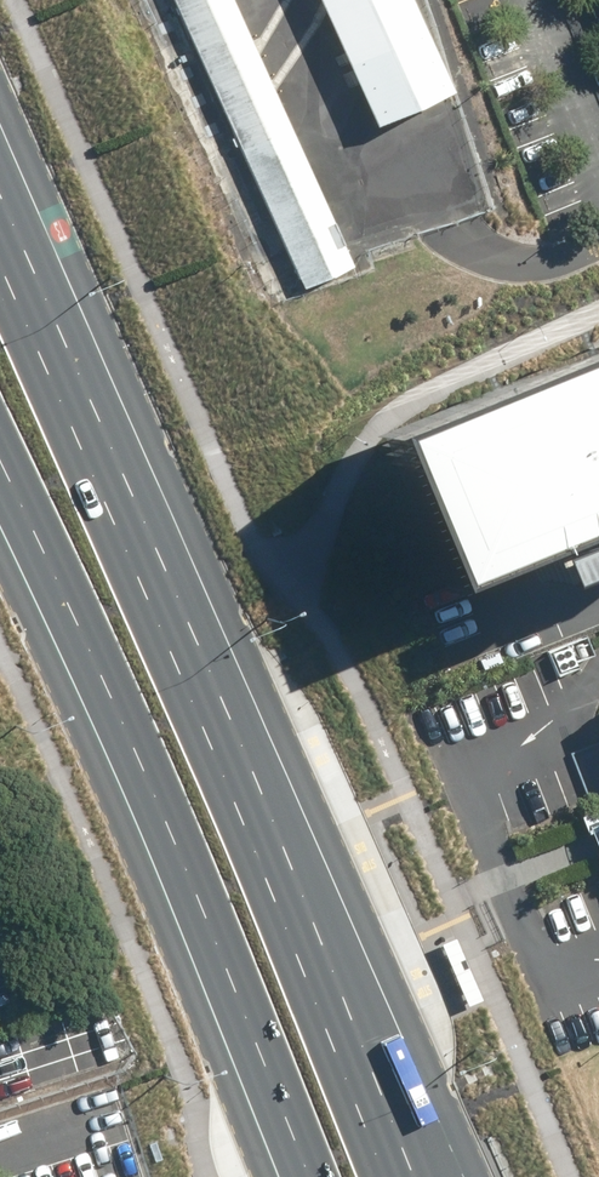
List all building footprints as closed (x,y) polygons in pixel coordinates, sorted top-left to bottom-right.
[(301,281),(355,256),(237,0),(172,0),(301,281)] [(380,123),(447,90),(403,0),(320,0),(380,123)] [(385,429),(389,437),(396,454),(447,580),(598,519),(598,344),(385,429)] [(453,933),(442,938),(468,997),(479,993),(453,933)]
